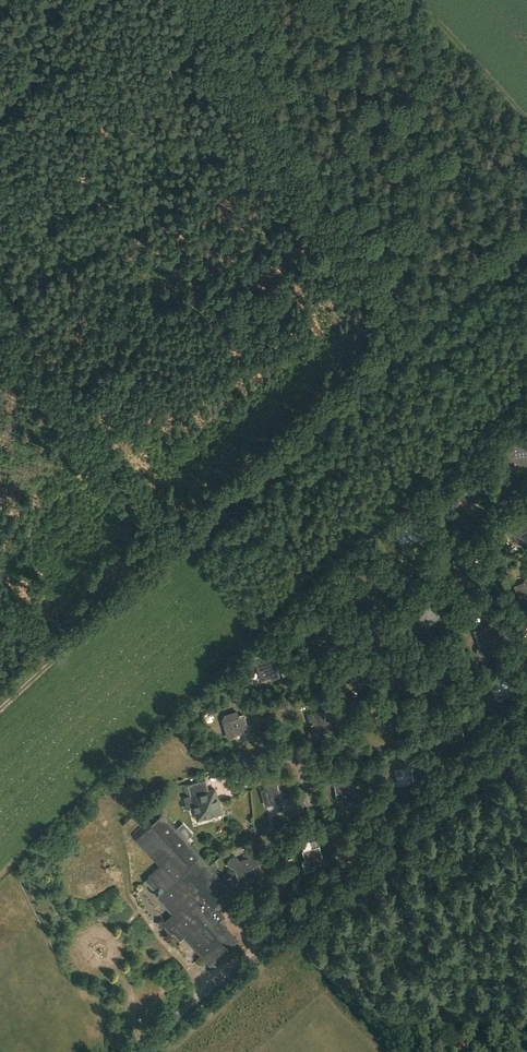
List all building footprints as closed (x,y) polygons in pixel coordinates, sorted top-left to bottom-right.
[(510,445),(511,447),(503,452),(513,470),(524,463),(525,466),(526,464),(526,448),(521,439),(510,445)] [(525,511),(508,519),(516,536),(526,530),(526,516),(525,511)] [(443,614),(429,599),(415,611),(429,627),(443,614)] [(478,644),(477,644),(476,645),(476,646),(475,646),(475,647),(475,648),(475,649),(475,650),(475,651),(475,652),(476,652),(476,653),(477,654),(478,655),(479,655),(480,655),(481,655),(482,655),(483,655),(484,655),(484,654),(485,654),(485,653),(486,653),(486,652),(487,652),(487,651),(496,647),(495,645),(500,643),(497,636),(493,637),(488,623),(472,630),(478,644)] [(272,653),(263,657),(262,654),(253,657),(254,660),(261,680),(271,677),(272,678),(280,676),(272,653)] [(504,677),(490,687),(499,700),(513,691),(504,677)] [(310,726),(309,726),(309,727),(308,727),(308,728),(307,728),(307,729),(307,730),(306,731),(306,732),(306,733),(307,733),(307,734),(307,735),(308,735),(308,736),(309,736),(309,737),(310,737),(311,738),(312,738),(313,738),(314,738),(315,738),(315,737),(316,737),(317,736),(318,736),(318,735),(319,734),(329,731),(322,708),(306,712),(310,726)] [(230,727),(236,725),(239,733),(249,730),(244,715),(228,719),(230,727)] [(464,738),(461,721),(445,724),(448,741),(464,738)] [(412,766),(395,768),(397,784),(414,781),(412,766)] [(352,776),(339,778),(339,781),(334,782),(337,800),(342,800),(343,806),(357,803),(352,776)] [(208,790),(205,779),(184,785),(186,795),(184,796),(186,801),(185,804),(184,805),(185,805),(185,806),(185,807),(186,808),(187,808),(188,808),(189,808),(190,807),(191,806),(195,805),(198,818),(221,811),(214,788),(208,790)] [(260,789),(263,799),(269,797),(271,804),(282,801),(277,784),(260,789)] [(188,863),(148,820),(134,833),(161,864),(148,876),(148,880),(154,887),(151,890),(157,897),(164,891),(166,892),(167,906),(172,912),(165,919),(160,918),(160,924),(165,925),(171,932),(173,931),(180,938),(184,935),(201,954),(208,962),(232,940),(231,935),(225,928),(227,926),(226,926),(225,927),(219,921),(224,916),(215,907),(216,907),(215,906),(218,904),(214,900),(221,894),(225,898),(233,891),(215,872),(199,854),(188,863)] [(324,862),(319,845),(317,846),(316,843),(312,844),(313,847),(303,850),(307,866),(324,862)] [(232,867),(237,884),(256,878),(253,866),(258,864),(255,854),(238,859),(237,857),(234,855),(231,855),(228,855),(226,857),(225,860),(226,863),(227,866),(230,867),(232,867)] [(220,975),(237,962),(232,957),(216,970),(220,975)]
